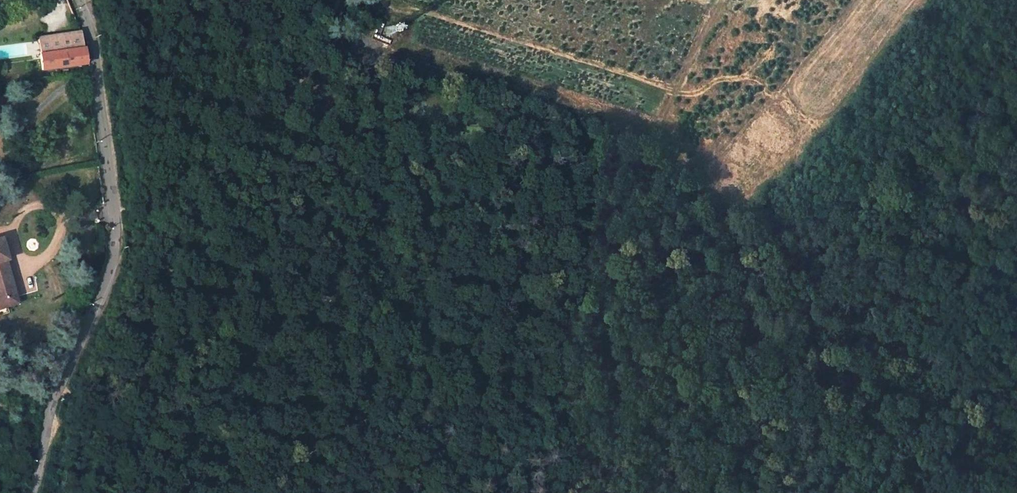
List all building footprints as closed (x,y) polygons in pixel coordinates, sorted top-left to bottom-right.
[(81,32),(38,38),(43,70),(85,64),(81,32)] [(13,286),(6,260),(0,262),(8,288),(13,286)] [(18,303),(13,286),(8,288),(0,262),(0,308),(18,303)]
